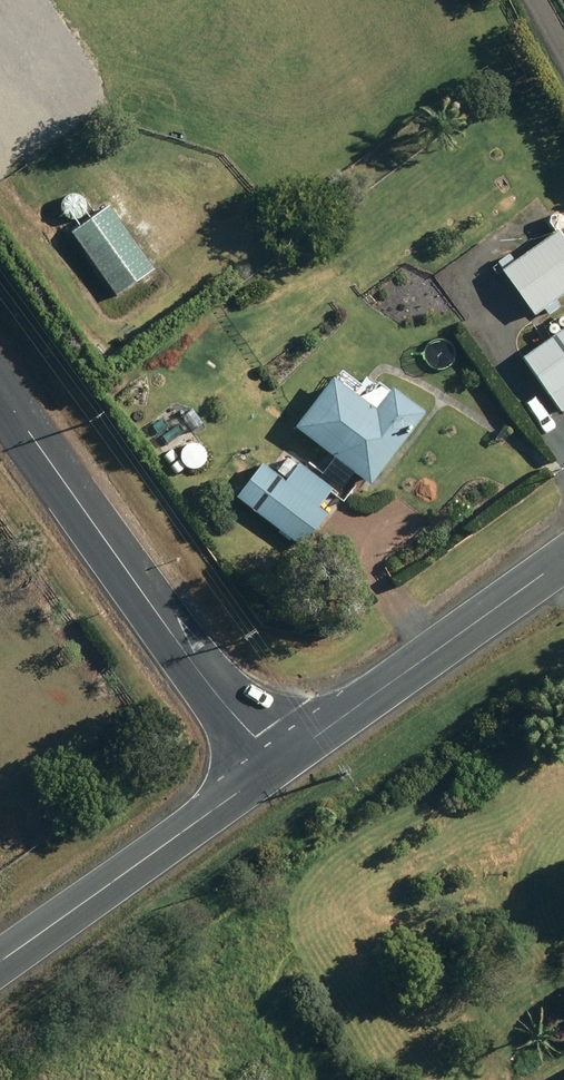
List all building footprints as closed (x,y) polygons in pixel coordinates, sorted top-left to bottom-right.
[(155,276),(114,215),(79,238),(119,299),(155,276)] [(510,277),(540,321),(563,304),(563,239),(510,277)] [(554,334),(559,340),(530,366),(563,404),(563,325),(554,334)] [(377,490),(438,415),(366,356),(304,431),(377,490)] [(309,553),(349,501),(282,451),(242,503),(309,553)]
